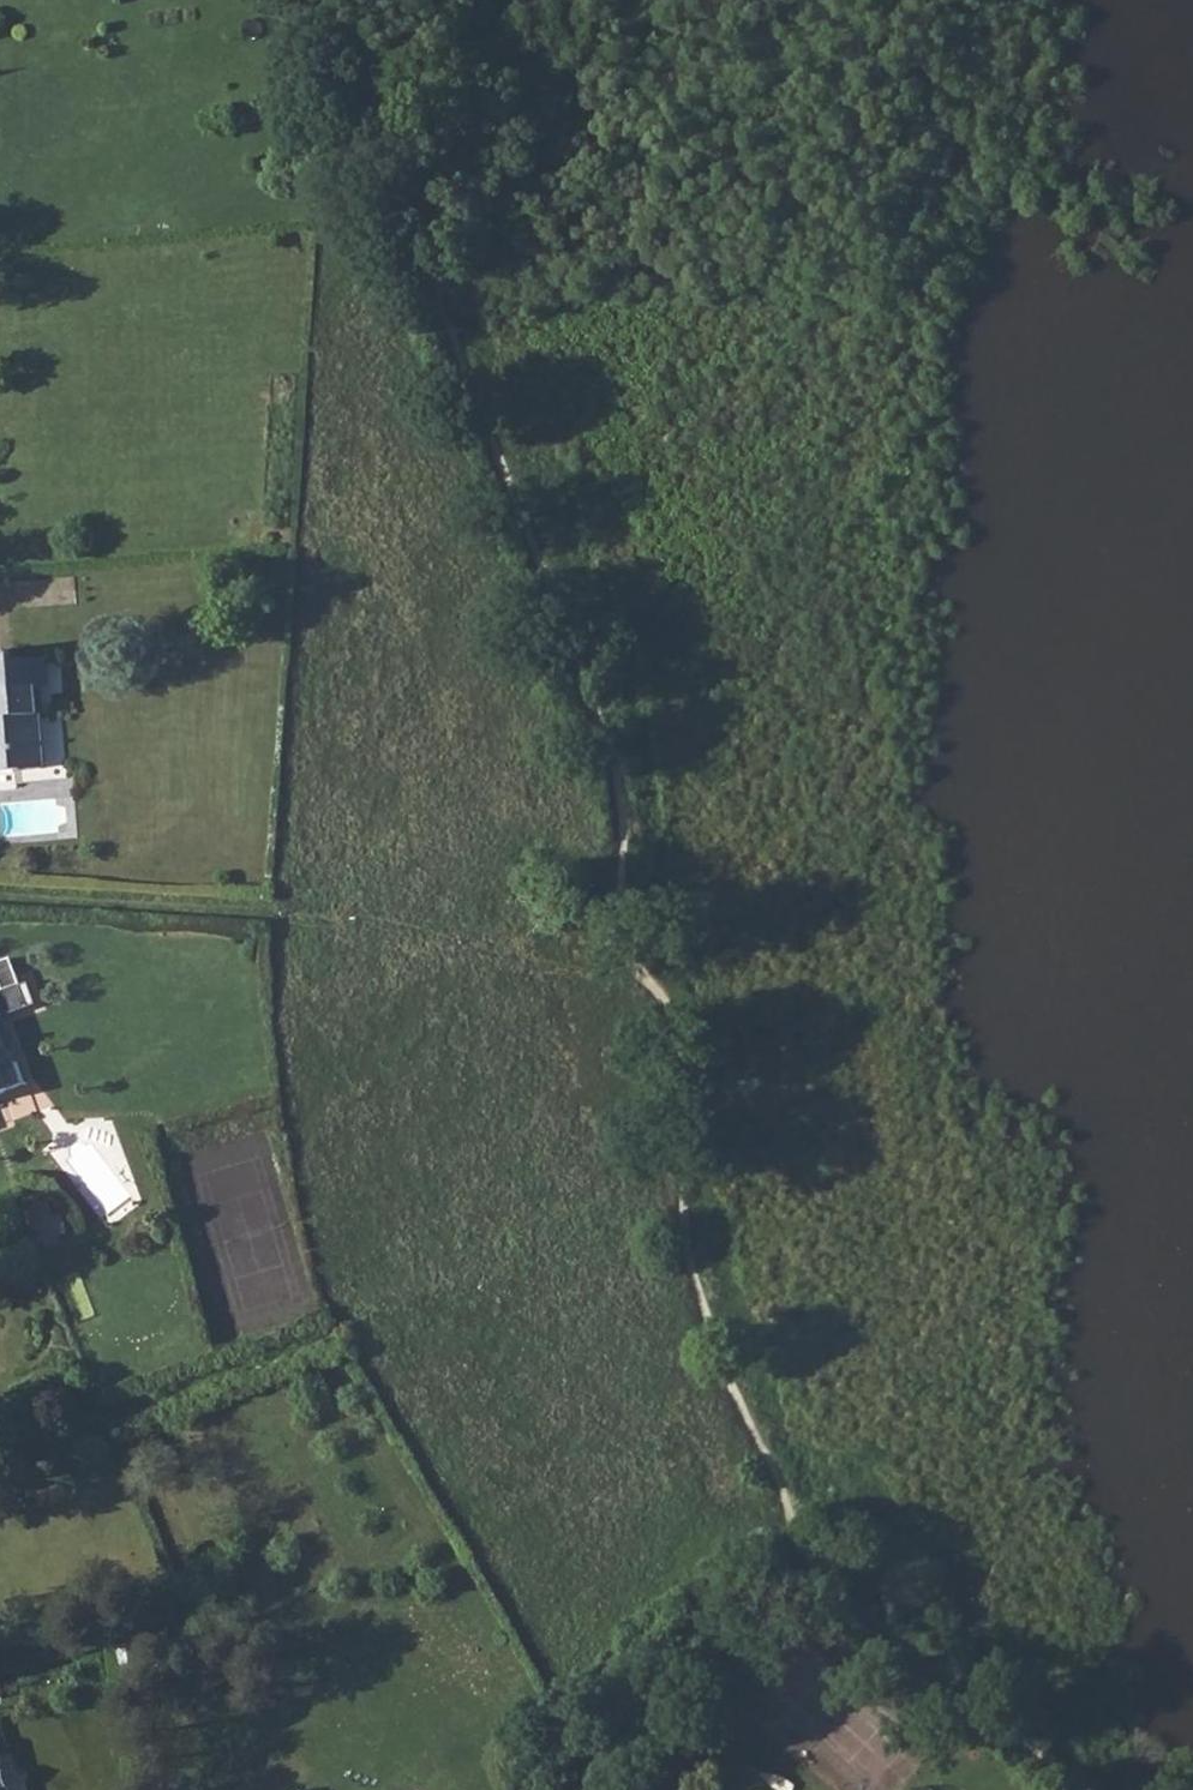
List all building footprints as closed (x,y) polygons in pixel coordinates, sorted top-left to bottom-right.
[(46,659),(11,661),(11,653),(0,654),(0,772),(41,769),(37,691),(48,690),(46,659)] [(18,1061),(2,1018),(28,1009),(19,985),(0,992),(0,1069),(18,1061)] [(32,1205),(37,1245),(65,1242),(60,1202),(32,1205)] [(0,1757),(0,1789),(8,1789),(0,1757)]
